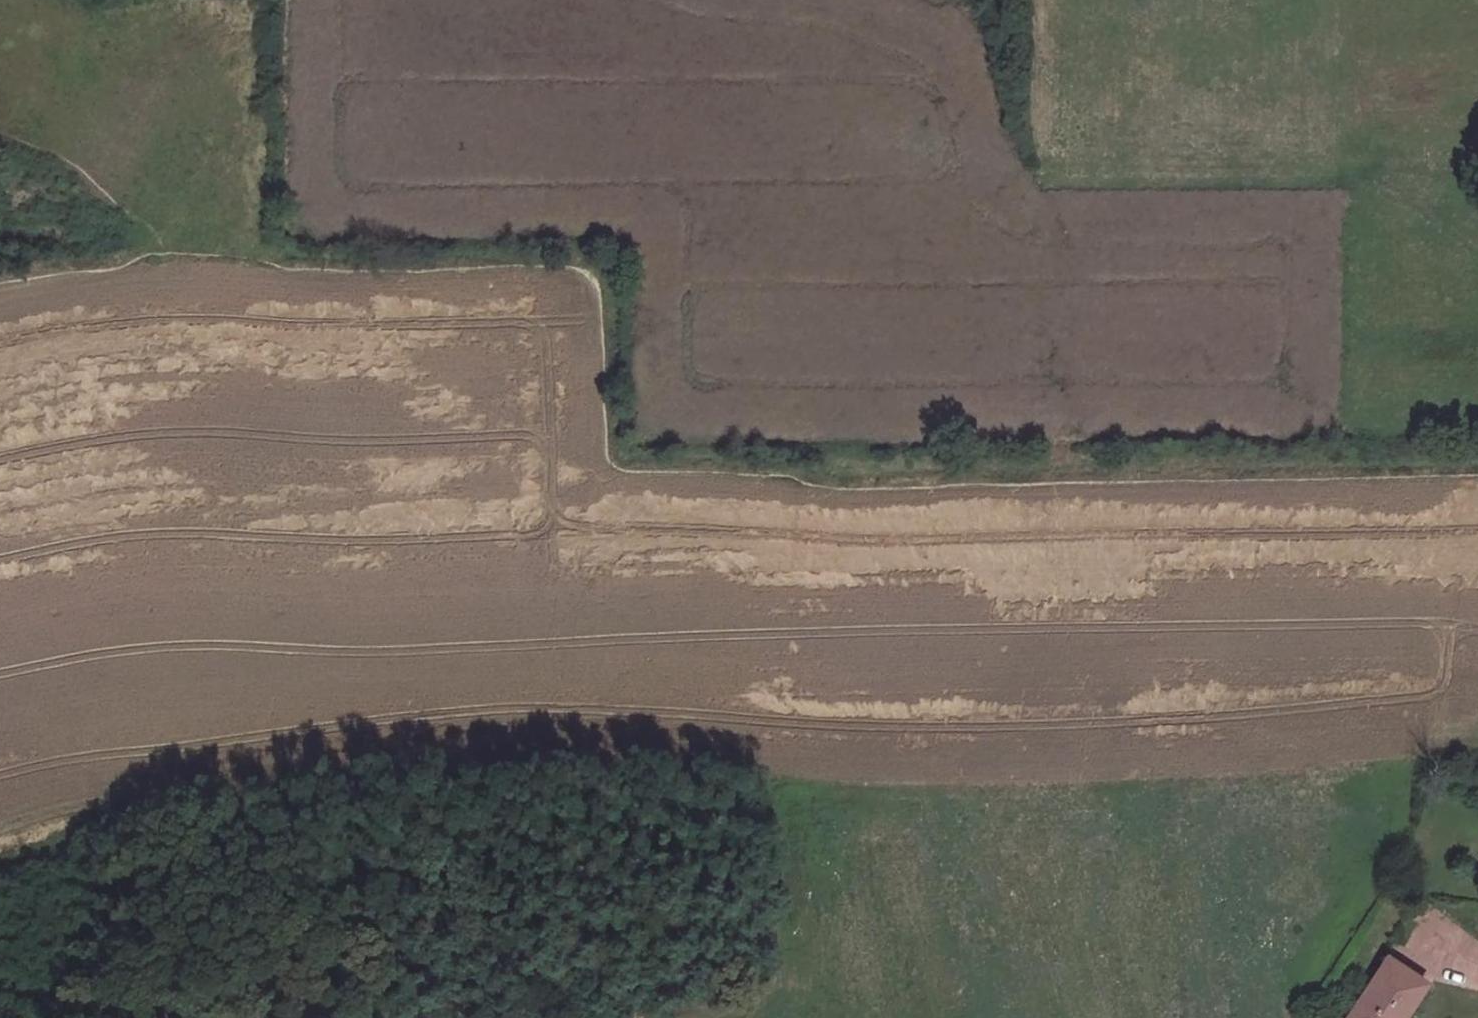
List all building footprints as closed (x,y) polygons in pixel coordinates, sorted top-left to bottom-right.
[(1349,1017),(1409,1017),(1429,987),(1387,960),(1349,1017)]
